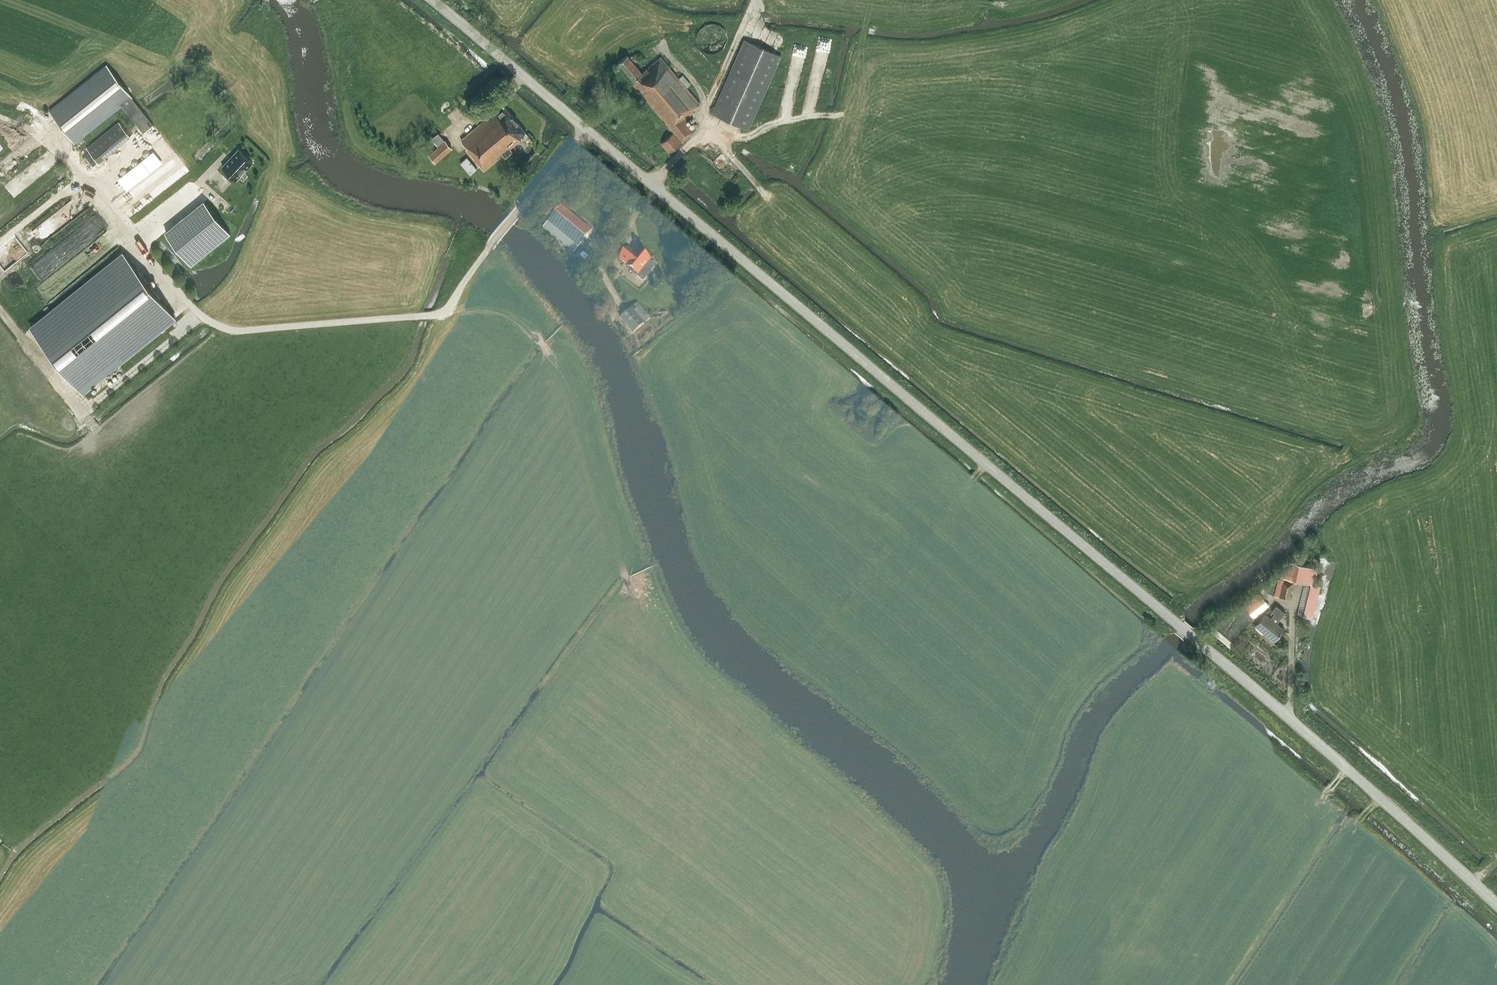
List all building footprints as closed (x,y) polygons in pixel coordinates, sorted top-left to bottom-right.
[(714,24),(712,24),(710,24),(708,24),(706,25),(704,26),(703,27),(701,28),(700,30),(699,31),(698,33),(697,35),(697,37),(697,39),(697,41),(697,42),(698,44),(699,46),(700,48),(701,49),(702,51),(704,52),(705,53),(707,53),(709,54),(711,54),(713,54),(715,54),(717,53),(719,52),(720,52),(722,50),(723,49),(724,47),(725,46),(726,44),(727,42),(727,40),(727,38),(727,36),(726,35),(726,33),(725,31),(724,29),(722,28),(721,27),(719,26),(717,25),(716,24),(714,24)] [(745,40),(736,61),(712,113),(749,129),(781,56),(745,40)] [(661,57),(657,61),(643,73),(628,55),(619,63),(636,83),(634,84),(674,132),(662,143),(670,152),(696,131),(685,119),(694,111),(693,110),(700,103),(687,88),(691,85),(683,75),(679,78),(661,57)] [(122,106),(144,132),(153,124),(132,98),(106,65),(50,110),(75,143),(122,106)] [(468,148),(467,149),(485,170),(528,134),(503,105),(462,140),(468,148)] [(99,162),(130,137),(118,122),(87,148),(99,162)] [(429,154),(436,162),(452,149),(446,141),(429,154)] [(154,146),(118,174),(127,187),(163,159),(154,146)] [(253,163),(242,153),(226,170),(237,180),(253,163)] [(460,158),(470,171),(477,166),(468,153),(460,158)] [(190,249),(227,220),(204,191),(167,220),(190,249)] [(561,207),(548,223),(579,248),(592,233),(561,207)] [(32,263),(42,275),(78,246),(68,234),(32,263)] [(628,249),(620,260),(628,267),(638,275),(637,277),(643,282),(655,267),(649,262),(650,261),(640,252),(637,256),(628,249)] [(123,252),(35,324),(32,321),(28,323),(31,327),(30,329),(63,371),(60,373),(65,379),(68,377),(81,392),(82,390),(86,395),(89,392),(85,388),(173,314),(167,307),(171,304),(163,294),(159,297),(152,287),(158,283),(152,275),(146,279),(140,271),(143,268),(135,257),(130,260),(123,252)] [(638,304),(621,319),(634,334),(651,319),(638,304)] [(1291,581),(1291,580),(1314,585),(1317,569),(1289,562),(1284,569),(1281,577),(1280,579),(1291,581)] [(1293,583),(1278,580),(1274,596),(1289,600),(1293,583)] [(1320,586),(1311,584),(1303,616),(1312,619),(1320,586)] [(1249,613),(1265,600),(1257,592),(1241,605),(1249,613)] [(1255,626),(1274,641),(1284,629),(1276,623),(1285,613),(1276,606),(1272,611),(1275,614),(1271,619),(1265,614),(1255,626)]
